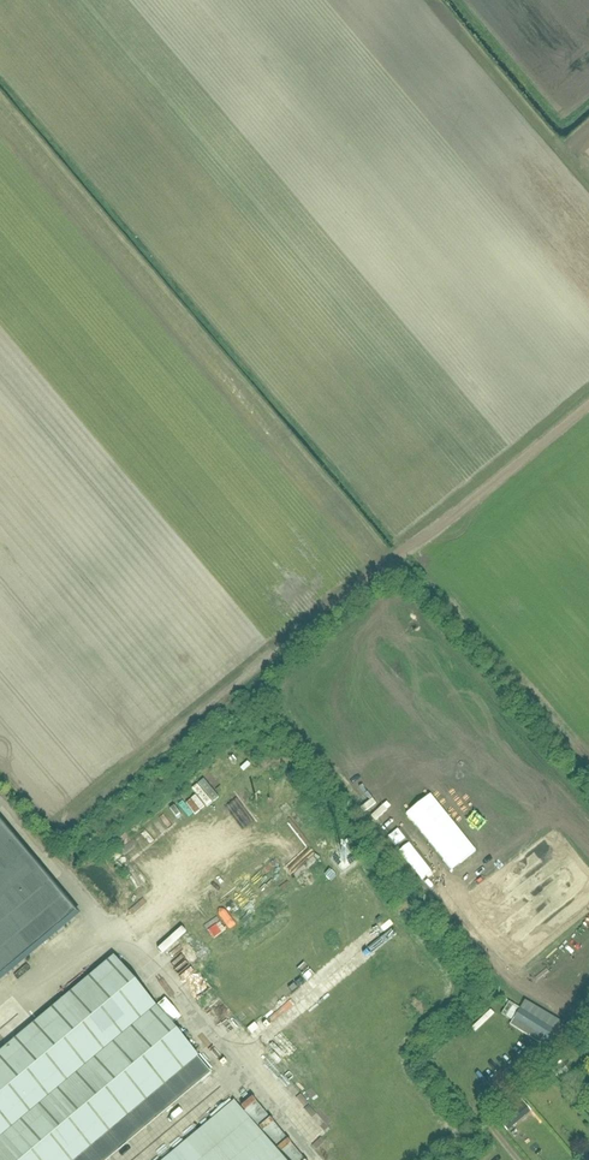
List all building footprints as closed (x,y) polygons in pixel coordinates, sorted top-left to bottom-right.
[(0,822),(0,979),(77,915),(0,822)] [(171,830),(164,834),(171,844),(178,840),(171,830)] [(136,865),(140,862),(131,852),(127,855),(136,865)] [(318,917),(329,909),(315,890),(305,897),(318,917)] [(292,905),(303,923),(313,917),(302,899),(292,905)] [(187,936),(196,947),(203,942),(193,931),(187,936)] [(186,974),(199,967),(192,954),(179,961),(186,974)] [(349,975),(362,963),(356,956),(343,968),(349,975)] [(197,1057),(113,958),(0,1053),(0,1159),(75,1159),(197,1057)] [(304,964),(298,967),(303,979),(309,977),(304,964)] [(326,994),(348,976),(342,969),(320,987),(326,994)] [(203,996),(212,986),(205,980),(196,990),(203,996)] [(511,1021),(510,1025),(540,1044),(543,1038),(549,1041),(560,1023),(561,1021),(525,1000),(520,1006),(519,1008),(508,1002),(501,1014),(511,1021)] [(280,1039),(272,1044),(282,1059),(295,1050),(288,1041),(284,1044),(280,1039)] [(204,1081),(214,1074),(210,1067),(199,1075),(204,1081)] [(528,1109),(521,1100),(513,1107),(520,1116),(528,1109)] [(233,1101),(163,1159),(282,1159),(233,1101)] [(317,1147),(322,1143),(298,1114),(292,1118),(317,1147)] [(267,1130),(274,1138),(282,1131),(275,1122),(267,1130)] [(289,1143),(283,1149),(294,1159),(300,1153),(289,1143)]
